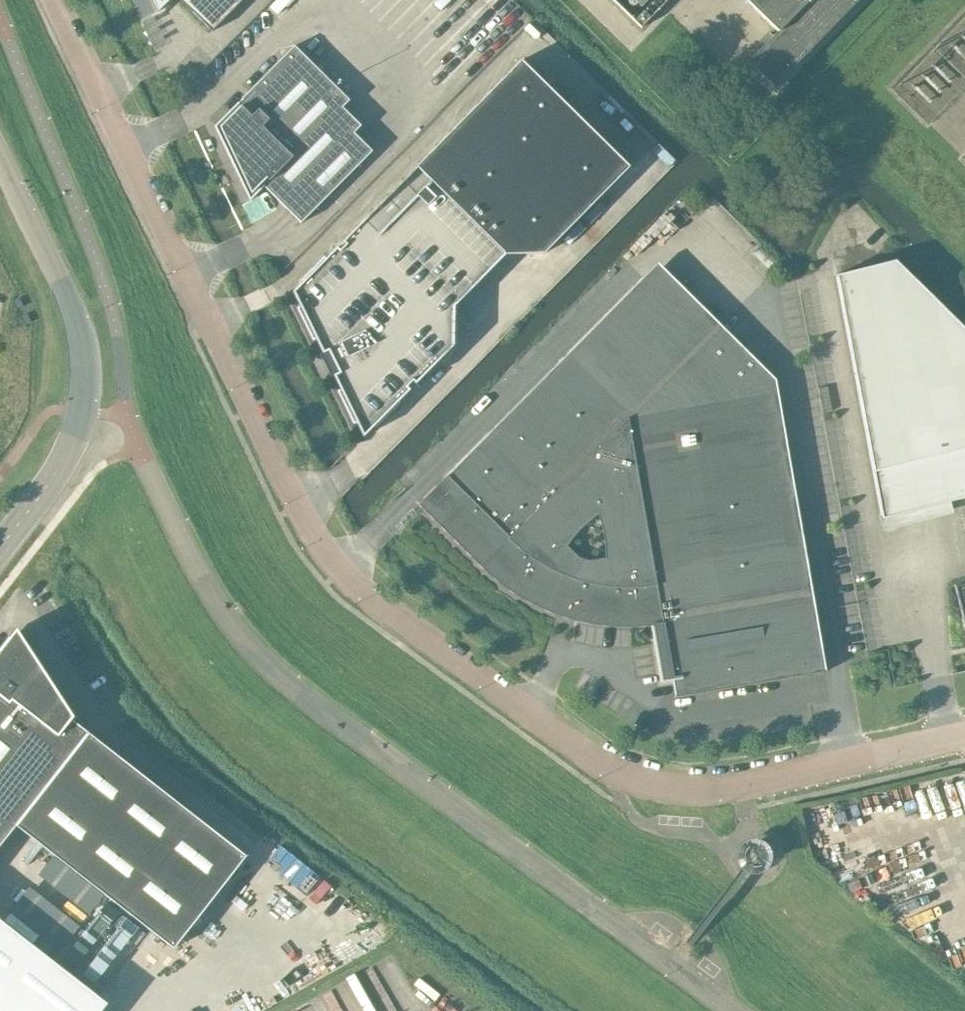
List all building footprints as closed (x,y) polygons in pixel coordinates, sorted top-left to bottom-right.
[(158,12),(170,0),(153,0),(158,12)] [(243,0),(180,0),(212,32),(243,0)] [(641,27),(668,0),(653,0),(634,19),(614,0),(613,0),(641,27)] [(747,61),(773,86),(858,0),(745,0),(777,31),(747,61)] [(301,223),(372,151),(354,133),(361,126),(342,108),(349,101),(294,46),(221,120),(225,123),(220,128),(244,177),(239,179),(250,201),(264,187),(301,223)] [(544,254),(629,167),(521,60),(342,242),(345,245),(339,251),(336,248),(326,259),(324,257),(302,279),(304,281),(293,292),(299,306),(297,308),(313,341),(316,339),(323,353),(328,351),(339,373),(333,376),(340,390),(337,391),(354,424),(356,423),(363,437),(374,426),(376,428),(400,403),(399,401),(410,390),(407,387),(412,381),(415,384),(453,346),(454,307),(505,255),(544,254)] [(958,500),(964,498),(964,329),(895,260),(836,275),(882,519),(958,500)] [(720,326),(720,325),(706,339),(643,278),(568,354),(564,358),(559,363),(489,434),(447,476),(445,477),(440,483),(436,487),(419,504),(418,505),(421,507),(482,568),(500,584),(519,597),(537,607),(556,615),(574,621),(583,623),(603,626),(622,627),(642,627),(661,625),(663,624),(675,696),(674,696),(674,697),(674,698),(808,675),(826,671),(826,670),(825,670),(825,669),(814,605),(813,600),(812,593),(795,494),(794,487),(793,482),(775,380),(771,376),(767,372),(720,326)] [(955,586),(964,627),(964,583),(955,586)] [(16,825),(174,948),(246,855),(88,733),(71,719),(73,716),(34,656),(16,629),(0,650),(0,845),(16,825)] [(733,859),(735,862),(738,867),(743,871),(749,872),(755,872),(760,870),(765,866),(767,860),(768,854),(767,848),(764,844),(760,840),(757,838),(751,837),(745,838),(739,842),(735,847),(733,853),(733,859)] [(112,1010),(0,923),(0,1010),(111,1010),(112,1010)]
